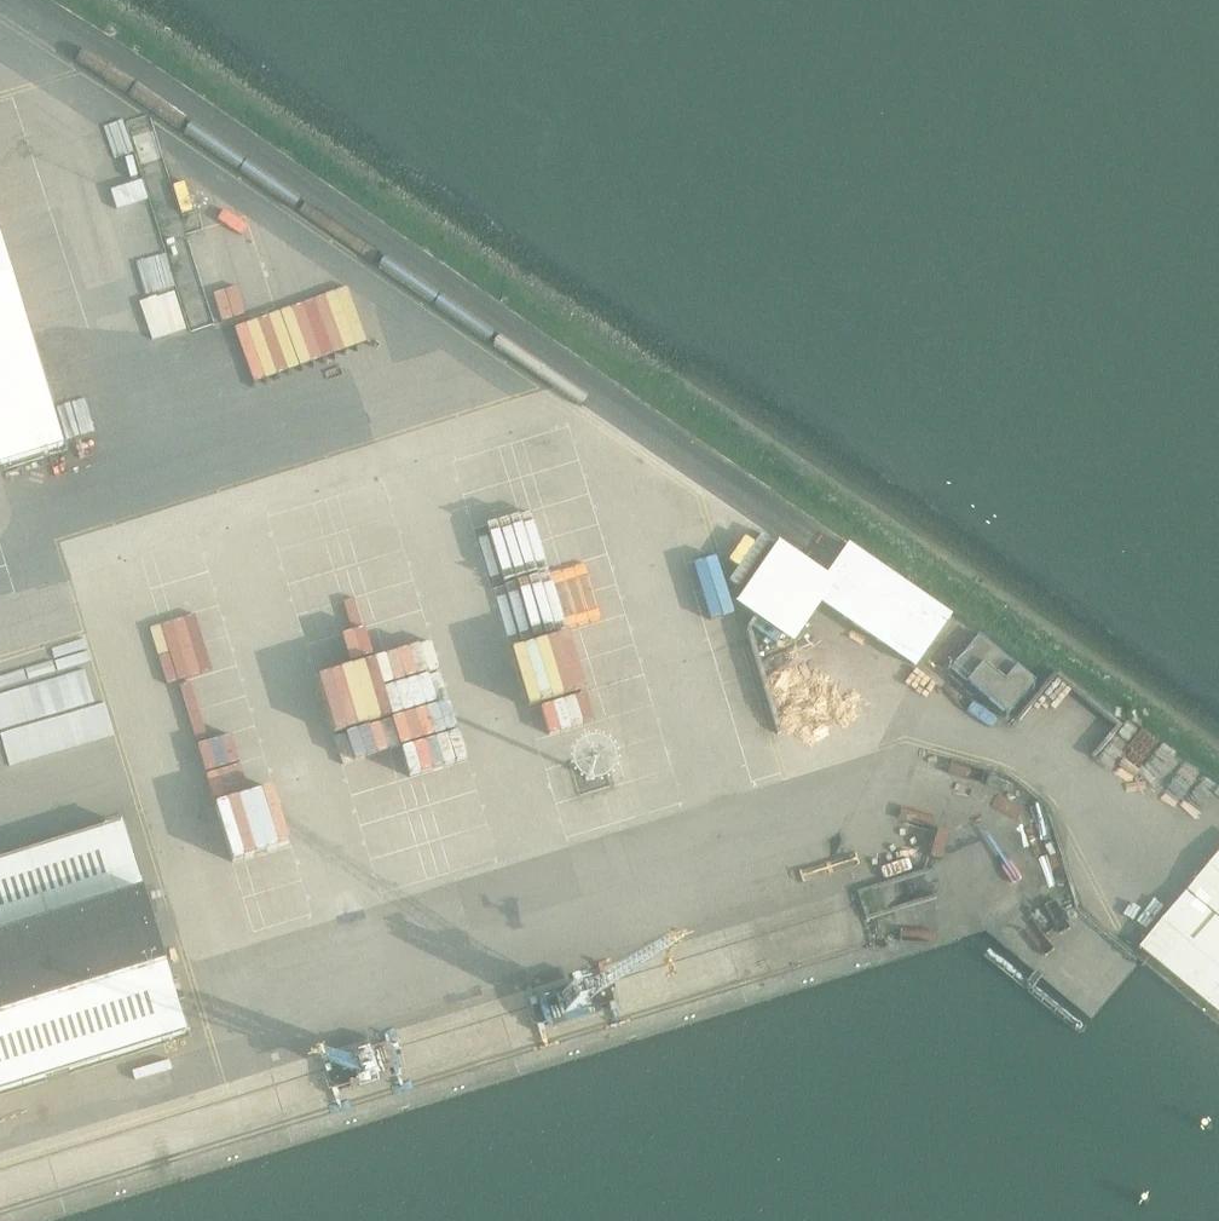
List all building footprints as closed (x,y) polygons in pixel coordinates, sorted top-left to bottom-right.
[(203,162),(171,171),(182,211),(215,202),(203,162)] [(63,447),(0,244),(0,466),(63,447)] [(797,641),(820,603),(920,665),(955,609),(848,544),(830,573),(777,540),(737,604),(797,641)] [(1007,715),(1034,682),(978,635),(951,668),(1007,715)] [(184,1033),(119,825),(0,862),(0,1090),(184,1033)] [(1218,1012),(1218,855),(1185,896),(1142,948),(1218,1012)] [(58,1076),(46,1081),(57,1106),(83,1094),(74,1075),(61,1081),(58,1076)]
